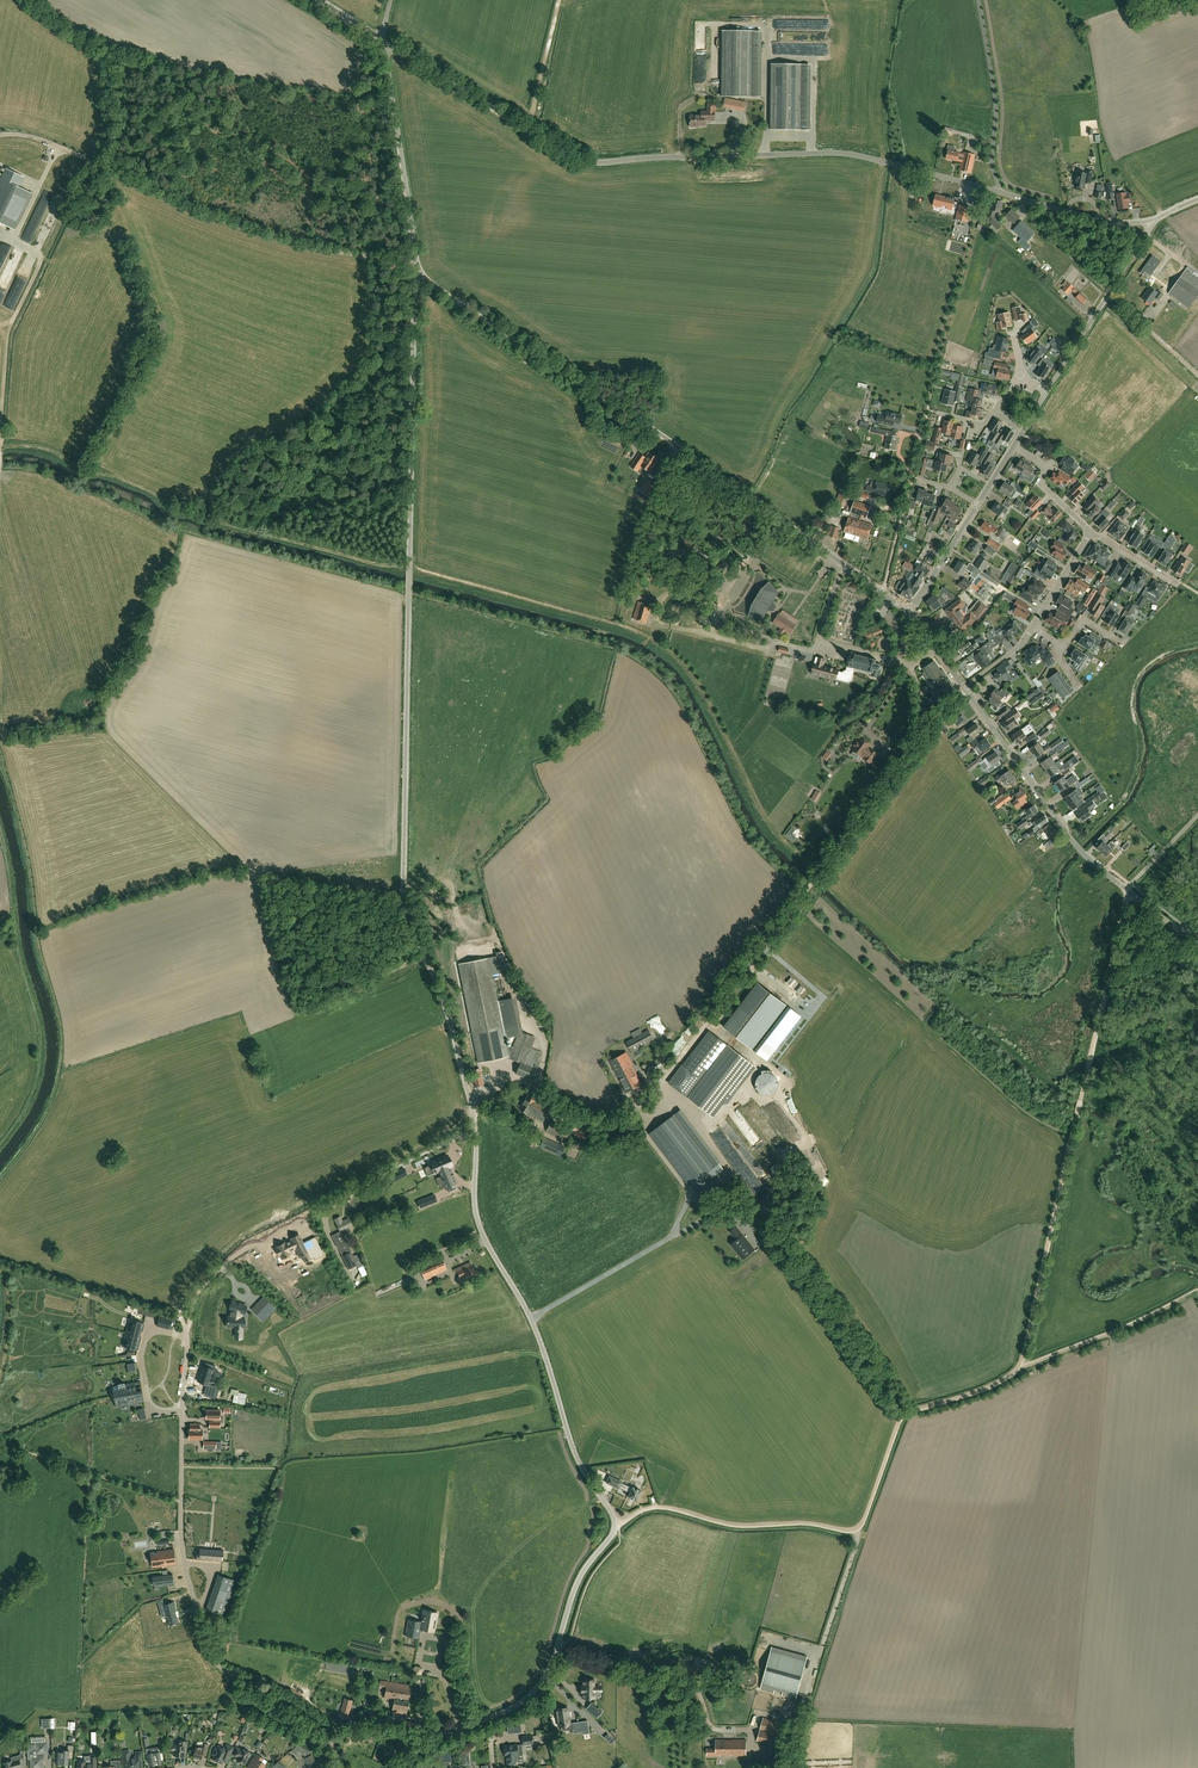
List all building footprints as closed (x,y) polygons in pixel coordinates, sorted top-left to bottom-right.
[(721,31),(720,97),(761,97),(762,31),(721,31)] [(810,130),(810,64),(771,64),(770,129),(810,130)] [(744,109),(746,102),(725,98),(724,105),(744,109)] [(707,103),(707,111),(702,111),(702,115),(690,114),(690,126),(701,126),(701,125),(705,125),(706,120),(715,120),(715,111),(715,103),(707,103)] [(948,151),(946,158),(961,162),(959,170),(971,172),(975,154),(963,152),(963,154),(959,153),(954,152),(955,147),(948,145),(947,150),(948,151)] [(14,229),(31,193),(18,187),(23,177),(6,169),(0,181),(0,223),(14,229)] [(1074,186),(1084,188),(1085,182),(1090,183),(1092,172),(1087,171),(1086,173),(1081,172),(1081,171),(1080,170),(1078,170),(1077,170),(1076,171),(1076,175),(1077,176),(1074,186)] [(1096,189),(1095,197),(1101,198),(1103,185),(1098,184),(1097,189),(1096,189)] [(1126,192),(1116,194),(1119,209),(1128,208),(1127,203),(1130,202),(1129,194),(1126,195),(1126,192)] [(948,205),(947,208),(951,209),(953,199),(940,196),(940,198),(936,197),(934,205),(941,206),(941,204),(948,205)] [(992,203),(990,205),(991,207),(991,209),(990,209),(988,218),(991,221),(990,222),(997,229),(1002,225),(994,216),(995,211),(999,212),(1000,208),(1002,207),(1001,205),(1002,202),(994,199),(992,203)] [(968,222),(972,208),(959,205),(955,219),(968,222)] [(1019,217),(1011,209),(1005,216),(1014,223),(1019,217)] [(1027,249),(1030,246),(1026,242),(1035,233),(1022,221),(1013,230),(1022,238),(1019,242),(1027,249)] [(1169,293),(1189,307),(1197,295),(1197,278),(1186,269),(1169,293)] [(1068,283),(1066,281),(1062,285),(1064,287),(1062,290),(1067,294),(1074,287),(1068,282),(1068,283)] [(1146,292),(1142,298),(1150,304),(1155,297),(1159,300),(1162,294),(1158,291),(1158,293),(1150,287),(1147,292),(1146,292)] [(1082,303),(1087,298),(1080,292),(1080,293),(1074,288),(1072,290),(1077,295),(1076,298),(1082,303)] [(1022,314),(1020,306),(1013,308),(1014,316),(1022,314)] [(1000,322),(996,323),(998,329),(999,329),(999,330),(1005,328),(1005,327),(1012,326),(1011,322),(1012,322),(1011,316),(1010,317),(1009,313),(999,316),(1000,322)] [(1022,336),(1027,344),(1037,337),(1032,330),(1035,328),(1031,322),(1022,332),(1024,334),(1022,336)] [(991,357),(1000,360),(1002,352),(1006,352),(1009,339),(998,336),(996,345),(994,345),(991,357)] [(1053,346),(1057,341),(1054,338),(1049,343),(1053,346)] [(1064,347),(1057,341),(1052,347),(1059,353),(1064,347)] [(1048,350),(1045,348),(1042,351),(1037,347),(1028,359),(1034,364),(1040,357),(1042,358),(1048,350)] [(1044,357),(1038,365),(1041,367),(1036,375),(1036,374),(1036,375),(1044,380),(1044,379),(1051,368),(1046,364),(1048,360),(1044,357)] [(999,368),(996,378),(1002,379),(1002,378),(1009,379),(1011,371),(1003,369),(1004,365),(995,363),(994,367),(999,368)] [(954,397),(959,398),(961,387),(962,388),(965,376),(959,375),(956,386),(957,386),(955,392),(945,390),(942,403),(953,405),(954,397)] [(985,383),(983,392),(994,395),(997,386),(985,383)] [(968,392),(966,400),(971,401),(970,406),(973,406),(981,408),(982,400),(977,398),(978,395),(975,394),(968,392)] [(981,408),(973,406),(972,411),(967,410),(965,417),(972,418),(972,415),(981,417),(983,408),(981,408)] [(878,415),(876,421),(893,425),(894,422),(899,423),(901,415),(887,411),(886,417),(878,415)] [(995,442),(1000,434),(997,432),(1002,423),(995,419),(989,428),(994,432),(987,444),(991,447),(995,442)] [(944,437),(945,433),(951,434),(953,425),(954,422),(945,420),(942,429),(935,427),(932,442),(939,443),(940,436),(944,437)] [(953,425),(951,434),(950,436),(960,439),(962,427),(953,425)] [(870,432),(887,436),(884,447),(895,450),(896,444),(895,444),(896,437),(895,436),(896,432),(888,430),(871,426),(870,432)] [(617,432),(610,427),(609,428),(606,432),(607,433),(614,437),(615,437),(618,433),(617,432)] [(1000,434),(995,442),(999,445),(1003,439),(1008,443),(1014,433),(1007,428),(1003,436),(1000,434)] [(963,449),(965,441),(959,439),(957,448),(963,449)] [(936,442),(930,441),(926,440),(924,449),(934,451),(935,446),(941,447),(942,444),(936,442)] [(982,462),(988,452),(983,449),(979,455),(973,452),(967,461),(975,466),(979,460),(982,462)] [(993,455),(988,452),(982,462),(985,463),(980,471),(988,476),(994,466),(989,463),(993,455)] [(637,470),(641,465),(651,471),(658,460),(649,453),(645,458),(639,454),(631,466),(637,470)] [(939,457),(938,461),(948,464),(950,464),(952,456),(938,453),(937,457),(939,457)] [(1060,463),(1063,465),(1061,468),(1071,475),(1075,469),(1071,467),(1074,462),(1064,456),(1060,463)] [(938,461),(922,458),(918,474),(923,476),(926,463),(932,464),(931,469),(946,472),(948,464),(938,461)] [(1022,472),(1028,463),(1023,461),(1023,462),(1021,460),(1018,465),(1017,464),(1016,465),(1013,463),(1009,469),(1015,473),(1018,469),(1022,472)] [(1032,466),(1028,463),(1022,472),(1027,475),(1025,479),(1031,483),(1035,477),(1031,475),(1032,473),(1031,473),(1034,469),(1032,467),(1032,466)] [(1082,463),(1080,467),(1088,471),(1090,468),(1082,463)] [(1091,469),(1084,476),(1089,481),(1096,474),(1091,469)] [(1070,478),(1064,474),(1059,471),(1057,474),(1054,472),(1050,479),(1060,485),(1062,482),(1066,485),(1070,478)] [(647,496),(655,484),(646,478),(638,490),(647,496)] [(1107,480),(1100,487),(1104,491),(1111,484),(1107,480)] [(1016,485),(1014,488),(1004,482),(999,490),(1012,498),(1017,491),(1026,497),(1028,492),(1016,485)] [(1073,494),(1072,494),(1069,498),(1076,504),(1084,495),(1080,491),(1084,487),(1079,482),(1070,491),(1073,494)] [(866,487),(864,492),(880,497),(880,496),(885,498),(888,488),(875,484),(873,489),(866,487)] [(861,497),(862,492),(864,488),(857,486),(854,494),(861,497)] [(927,493),(928,491),(919,489),(916,500),(925,502),(927,493)] [(924,504),(932,506),(935,495),(927,493),(925,502),(924,504)] [(1039,497),(1038,498),(1035,495),(1027,504),(1034,510),(1042,502),(1041,501),(1042,500),(1039,497)] [(1087,509),(1085,512),(1086,513),(1085,514),(1087,516),(1088,515),(1091,518),(1096,513),(1097,514),(1101,510),(1096,505),(1100,501),(1094,496),(1084,506),(1087,509)] [(953,505),(955,503),(947,498),(942,507),(937,505),(935,511),(932,519),(931,520),(934,522),(935,522),(937,523),(942,511),(944,513),(945,510),(949,512),(953,505)] [(867,518),(871,505),(854,500),(850,512),(867,518)] [(1117,503),(1113,500),(1107,506),(1110,510),(1117,503)] [(999,515),(1001,512),(1005,514),(1008,510),(997,502),(992,510),(999,515)] [(949,512),(948,514),(951,517),(950,519),(955,521),(961,509),(953,505),(949,512)] [(1053,522),(1062,513),(1055,507),(1053,510),(1048,506),(1043,511),(1047,515),(1047,516),(1053,522)] [(1100,526),(1102,528),(1109,521),(1106,518),(1110,514),(1105,508),(1098,515),(1101,518),(1096,523),(1097,525),(1098,526),(1100,526)] [(1123,520),(1130,513),(1125,509),(1118,516),(1123,520)] [(1034,519),(1040,513),(1036,510),(1030,516),(1034,519)] [(867,539),(872,524),(849,517),(844,532),(867,539)] [(1109,533),(1119,540),(1127,530),(1122,527),(1124,524),(1119,520),(1109,533)] [(955,529),(957,525),(949,521),(947,525),(955,529)] [(985,521),(981,527),(984,529),(984,530),(989,533),(991,530),(994,532),(997,527),(989,522),(988,523),(985,521)] [(1066,521),(1060,527),(1067,533),(1064,539),(1072,544),(1079,533),(1071,528),(1072,526),(1066,521)] [(1134,534),(1131,538),(1132,538),(1129,543),(1136,547),(1139,543),(1140,544),(1143,539),(1141,539),(1143,535),(1139,533),(1142,528),(1136,524),(1132,530),(1135,532),(1134,534)] [(838,539),(841,528),(829,525),(826,535),(838,539)] [(1003,541),(1009,533),(1002,527),(996,535),(1003,541)] [(1150,545),(1144,553),(1152,557),(1159,546),(1154,544),(1157,539),(1151,535),(1146,542),(1150,545)] [(1169,536),(1165,543),(1168,545),(1173,538),(1169,536)] [(994,540),(991,545),(996,549),(999,544),(994,540)] [(981,551),(983,548),(980,546),(981,545),(974,541),(971,546),(970,545),(967,549),(975,555),(978,549),(981,551)] [(1067,552),(1062,550),(1064,546),(1055,541),(1051,547),(1055,549),(1052,554),(1062,560),(1067,552)] [(1186,542),(1181,551),(1187,555),(1192,546),(1186,542)] [(1096,560),(1103,549),(1100,547),(1100,546),(1097,544),(1096,545),(1095,545),(1091,551),(1088,549),(1084,557),(1090,561),(1092,557),(1096,560)] [(984,550),(992,556),(996,551),(988,545),(984,550)] [(1167,547),(1158,561),(1166,566),(1173,555),(1168,552),(1170,549),(1167,547)] [(1103,549),(1096,560),(1103,564),(1101,567),(1107,571),(1112,563),(1106,560),(1110,554),(1109,553),(1110,552),(1106,550),(1106,551),(1103,549)] [(676,571),(687,578),(693,569),(687,566),(688,564),(680,559),(671,553),(665,564),(674,570),(676,571)] [(1046,562),(1044,566),(1054,572),(1053,572),(1055,570),(1056,569),(1057,567),(1057,566),(1057,565),(1050,560),(1052,557),(1046,554),(1042,560),(1046,562)] [(975,566),(976,567),(982,571),(988,561),(980,557),(975,566)] [(1178,561),(1173,570),(1177,573),(1176,574),(1180,576),(1181,575),(1181,576),(1185,570),(1186,571),(1191,564),(1189,563),(1190,562),(1183,557),(1180,562),(1178,561)] [(903,566),(910,570),(913,565),(907,560),(903,566)] [(915,574),(922,580),(925,576),(926,576),(930,570),(925,567),(927,565),(921,561),(915,570),(917,571),(915,574)] [(976,567),(975,566),(970,563),(968,566),(960,561),(954,570),(962,575),(966,569),(972,572),(974,570),(976,567)] [(1117,562),(1109,576),(1116,580),(1119,575),(1124,578),(1132,566),(1129,564),(1129,563),(1126,561),(1125,562),(1124,561),(1122,565),(1117,562)] [(1013,575),(1018,567),(1011,563),(1000,581),(1005,584),(1011,574),(1013,575)] [(1025,569),(1023,568),(1019,565),(1018,567),(1013,575),(1016,577),(1019,579),(1025,569)] [(1084,568),(1080,565),(1075,573),(1085,579),(1088,575),(1092,578),(1097,571),(1086,565),(1084,568)] [(1054,573),(1054,572),(1044,566),(1042,569),(1038,568),(1034,574),(1042,579),(1045,581),(1048,577),(1050,579),(1052,577),(1053,576),(1054,575),(1054,573)] [(981,571),(980,572),(979,573),(998,586),(999,583),(981,571)] [(1124,587),(1131,591),(1135,584),(1141,587),(1148,576),(1140,571),(1135,578),(1131,576),(1124,587)] [(922,580),(915,574),(912,572),(908,579),(906,578),(903,583),(900,581),(896,586),(896,587),(896,588),(897,589),(897,590),(896,591),(904,596),(905,595),(910,599),(913,595),(914,596),(920,587),(919,587),(923,580),(922,580)] [(699,574),(694,581),(704,588),(709,580),(699,574)] [(1016,577),(1013,575),(1011,574),(1005,584),(1003,586),(1008,590),(1016,577)] [(1029,585),(1041,592),(1042,593),(1043,590),(1045,590),(1046,588),(1045,587),(1046,586),(1031,576),(1029,580),(1033,582),(1031,586),(1030,585),(1029,585)] [(965,578),(962,582),(968,586),(969,587),(972,582),(975,578),(973,577),(970,581),(965,578)] [(1089,586),(1086,584),(1078,580),(1076,583),(1071,580),(1066,588),(1073,593),(1072,593),(1076,596),(1080,590),(1085,593),(1089,586)] [(1148,595),(1153,599),(1157,601),(1158,598),(1159,599),(1167,587),(1162,584),(1162,585),(1155,580),(1147,592),(1145,590),(1135,605),(1140,608),(1148,595)] [(968,586),(962,582),(960,581),(957,586),(965,591),(968,586)] [(748,616),(763,619),(768,610),(774,611),(777,606),(773,601),(779,592),(769,582),(761,589),(752,605),(748,616)] [(1039,595),(1041,592),(1029,585),(1027,589),(1024,587),(1020,595),(1031,601),(1033,597),(1036,599),(1037,598),(1038,598),(1040,596),(1039,595)] [(1091,613),(1098,617),(1104,606),(1101,604),(1104,598),(1102,597),(1107,588),(1102,585),(1097,593),(1098,593),(1097,594),(1092,602),(1089,607),(1093,609),(1091,613)] [(940,592),(935,595),(926,601),(933,610),(946,601),(943,597),(942,595),(945,593),(946,593),(948,591),(948,590),(942,587),(940,592)] [(948,591),(946,593),(952,600),(955,597),(953,594),(948,591)] [(1002,596),(1015,604),(1014,605),(1017,607),(1013,613),(1019,616),(1020,616),(1025,619),(1027,616),(1029,616),(1030,614),(1029,613),(1030,612),(1027,609),(1029,606),(1018,599),(1017,599),(1005,592),(1002,596)] [(1073,602),(1061,595),(1057,603),(1061,605),(1058,609),(1070,616),(1074,609),(1070,607),(1073,602)] [(979,618),(988,607),(978,599),(971,608),(969,610),(961,599),(945,610),(961,632),(977,620),(979,617),(979,618)] [(1088,607),(1080,602),(1076,607),(1084,612),(1088,607)] [(1140,608),(1137,606),(1131,602),(1126,610),(1132,614),(1135,608),(1139,610),(1140,608)] [(1104,622),(1112,626),(1119,615),(1113,612),(1116,608),(1109,604),(1105,610),(1110,613),(1104,622)] [(650,608),(638,605),(634,619),(645,623),(650,608)] [(1050,613),(1045,620),(1050,624),(1053,626),(1054,626),(1057,628),(1060,623),(1065,626),(1069,619),(1057,611),(1055,616),(1050,613)] [(790,634),(797,624),(779,612),(772,623),(780,628),(778,632),(783,636),(786,632),(790,634)] [(1126,634),(1133,623),(1129,620),(1131,617),(1128,616),(1126,619),(1126,618),(1119,630),(1119,631),(1123,633),(1123,632),(1126,634)] [(1009,623),(1002,628),(1002,627),(996,631),(999,636),(1003,634),(1008,642),(1013,638),(1011,635),(1017,631),(1016,630),(1019,628),(1013,621),(1010,624),(1009,623)] [(996,631),(993,628),(989,631),(994,638),(995,640),(1000,637),(999,636),(996,631)] [(1097,647),(1098,644),(1101,640),(1091,634),(1089,637),(1086,635),(1084,638),(1082,638),(1082,639),(1081,638),(1079,641),(1080,642),(1079,643),(1089,650),(1093,644),(1097,647)] [(982,635),(974,641),(973,640),(969,643),(966,638),(961,643),(959,642),(957,644),(957,645),(956,646),(961,653),(965,650),(967,654),(978,646),(978,645),(986,640),(982,635)] [(978,649),(980,652),(974,657),(982,667),(990,661),(986,655),(992,650),(986,642),(978,649)] [(1034,648),(1033,647),(1025,652),(1028,656),(1025,659),(1030,665),(1041,657),(1045,662),(1053,656),(1049,650),(1046,652),(1042,646),(1039,648),(1037,646),(1034,648)] [(1094,656),(1087,651),(1085,655),(1075,649),(1075,650),(1074,649),(1072,653),(1073,653),(1072,654),(1073,655),(1071,659),(1075,661),(1073,665),(1078,668),(1076,670),(1079,673),(1082,667),(1079,665),(1086,656),(1092,659),(1094,656)] [(847,668),(846,671),(842,672),(838,671),(836,679),(848,682),(852,680),(854,671),(854,670),(854,668),(857,669),(856,669),(857,670),(857,669),(859,669),(859,670),(860,670),(862,670),(862,671),(863,671),(863,670),(868,672),(868,674),(871,674),(870,676),(876,678),(878,671),(880,670),(881,670),(880,670),(881,667),(880,665),(880,664),(879,665),(875,664),(876,661),(877,660),(876,660),(871,659),(871,658),(870,659),(866,658),(866,657),(865,657),(861,656),(861,655),(860,655),(860,656),(855,655),(856,654),(852,653),(851,656),(850,656),(849,657),(848,663),(847,668)] [(836,680),(836,679),(838,671),(838,670),(823,666),(824,659),(816,657),(811,673),(836,680)] [(996,669),(998,672),(995,675),(1000,683),(1007,678),(1008,680),(1011,677),(1013,678),(1014,677),(1016,676),(1017,675),(1017,673),(1016,671),(1014,671),(1012,670),(1010,668),(1012,667),(1008,661),(996,669)] [(934,662),(923,669),(925,671),(924,672),(923,673),(924,674),(923,675),(931,687),(937,694),(929,700),(934,707),(946,698),(944,696),(955,688),(943,670),(941,671),(934,662)] [(1053,685),(1063,678),(1058,671),(1049,678),(1053,685)] [(1036,677),(1032,680),(1038,688),(1044,696),(1048,694),(1041,685),(1043,684),(1040,680),(1038,681),(1036,677)] [(1068,684),(1063,678),(1053,685),(1058,691),(1068,684)] [(1068,684),(1058,691),(1063,698),(1072,691),(1068,684)] [(996,688),(991,694),(992,695),(1000,701),(1002,698),(1004,699),(1006,699),(1010,693),(1004,689),(1002,693),(996,688)] [(1038,688),(1032,692),(1038,701),(1044,696),(1038,688)] [(1033,705),(1038,701),(1032,692),(1027,696),(1033,705)] [(996,711),(999,708),(997,706),(1001,701),(1000,701),(992,695),(991,697),(989,697),(988,699),(988,701),(992,704),(990,707),(996,711)] [(1059,709),(1056,705),(1050,709),(1053,713),(1059,709)] [(1008,707),(1006,708),(996,715),(999,719),(1008,712),(1012,710),(1008,707)] [(1004,717),(1006,720),(1002,723),(1008,731),(1018,724),(1014,718),(1019,714),(1015,709),(1004,717)] [(968,721),(959,712),(953,718),(951,716),(946,721),(950,726),(954,722),(958,726),(962,722),(965,724),(968,721)] [(940,725),(944,731),(946,733),(949,731),(947,729),(943,722),(940,725)] [(968,729),(971,734),(972,735),(966,739),(969,743),(976,738),(975,737),(979,734),(978,732),(981,731),(979,728),(979,727),(977,724),(976,724),(968,729)] [(950,738),(953,741),(955,740),(967,730),(965,727),(950,738)] [(1022,746),(1028,741),(1036,735),(1033,730),(1026,735),(1021,729),(1011,736),(1017,744),(1019,742),(1022,746)] [(1048,735),(1044,730),(1039,734),(1042,739),(1048,735)] [(852,750),(853,751),(850,754),(858,759),(860,756),(861,756),(862,755),(864,757),(863,758),(870,763),(877,754),(870,749),(868,753),(866,751),(867,751),(866,749),(870,745),(861,738),(859,742),(857,740),(853,745),(855,747),(852,750)] [(983,750),(991,745),(986,738),(981,741),(980,740),(973,745),(975,749),(978,747),(979,748),(977,749),(980,754),(984,751),(983,750)] [(1051,749),(1052,750),(1061,744),(1058,739),(1049,746),(1051,749)] [(1044,754),(1051,749),(1049,746),(1048,745),(1043,748),(1041,745),(1039,746),(1037,743),(1030,748),(1037,757),(1043,753),(1044,754)] [(960,757),(963,755),(970,750),(966,745),(959,750),(960,751),(957,752),(960,757)] [(1052,751),(1053,752),(1049,754),(1051,757),(1049,758),(1041,763),(1045,770),(1054,763),(1055,763),(1053,760),(1054,759),(1053,758),(1057,755),(1056,754),(1062,750),(1059,746),(1052,751)] [(992,765),(1000,759),(996,752),(991,755),(990,754),(983,759),(985,763),(989,760),(992,765)] [(973,769),(980,763),(977,759),(969,764),(973,769)] [(1054,763),(1045,770),(1051,777),(1058,771),(1058,770),(1060,769),(1062,772),(1067,769),(1068,769),(1069,769),(1072,767),(1071,766),(1076,763),(1075,760),(1070,764),(1068,762),(1060,768),(1059,766),(1058,767),(1055,763),(1054,763)] [(1008,785),(1015,780),(1009,771),(1003,775),(1002,774),(996,778),(998,782),(1003,779),(1008,785)] [(991,780),(988,775),(977,783),(983,790),(988,787),(986,784),(991,780)] [(1061,791),(1077,780),(1074,775),(1066,781),(1063,777),(1055,783),(1061,791)] [(1077,789),(1089,781),(1087,777),(1075,786),(1077,789)] [(1097,792),(1099,795),(1105,791),(1101,785),(1095,788),(1098,792),(1097,792)] [(1025,798),(1027,796),(1022,789),(1014,794),(1018,799),(1012,803),(1017,810),(1027,802),(1025,798)] [(822,793),(816,790),(811,799),(817,802),(822,793)] [(1066,801),(1068,804),(1077,797),(1075,794),(1077,793),(1075,790),(1065,797),(1067,799),(1066,800),(1066,801)] [(997,800),(996,800),(994,798),(989,802),(992,805),(996,801),(997,802),(999,800),(998,800),(1006,794),(1005,792),(997,798),(997,800)] [(1087,804),(1092,800),(1099,795),(1097,792),(1085,801),(1087,804)] [(1002,806),(1012,799),(1008,793),(1006,794),(998,800),(999,800),(1002,806)] [(1077,797),(1068,804),(1070,807),(1071,808),(1072,807),(1074,809),(1084,802),(1079,796),(1077,797)] [(1092,800),(1087,804),(1079,809),(1081,812),(1078,815),(1082,821),(1092,814),(1089,810),(1095,805),(1092,800)] [(1035,805),(1034,806),(1033,806),(1026,811),(1029,814),(1022,819),(1023,820),(1017,824),(1020,829),(1028,823),(1026,819),(1028,818),(1029,819),(1038,812),(1036,810),(1037,809),(1035,805)] [(1044,825),(1047,822),(1045,819),(1046,818),(1045,816),(1043,816),(1035,821),(1040,828),(1037,830),(1035,827),(1027,834),(1029,837),(1044,826),(1044,825)] [(1048,837),(1056,832),(1050,823),(1038,831),(1040,834),(1044,832),(1048,837)] [(795,830),(792,827),(786,835),(794,841),(796,838),(793,835),(793,833),(795,830)] [(1110,834),(1114,831),(1111,828),(1107,831),(1106,830),(1103,834),(1107,838),(1110,834)] [(1047,850),(1059,842),(1055,837),(1044,845),(1047,850)] [(1102,852),(1108,845),(1105,843),(1108,840),(1105,838),(1097,847),(1102,852)] [(1111,841),(1108,845),(1102,852),(1106,856),(1116,845),(1114,843),(1113,843),(1111,841)] [(1125,850),(1130,844),(1127,841),(1122,848),(1125,850)] [(1153,854),(1158,848),(1154,844),(1148,850),(1153,854)] [(458,963),(463,990),(478,1062),(508,1056),(508,1058),(519,1062),(520,1063),(516,1073),(532,1080),(540,1061),(538,1060),(540,1056),(529,1052),(535,1037),(522,1032),(515,997),(497,1001),(494,985),(489,957),(458,963)] [(654,1041),(649,1030),(626,1042),(632,1052),(654,1041)] [(738,1089),(755,1067),(729,1046),(712,1069),(704,1063),(695,1074),(682,1064),(669,1081),(682,1092),(711,1115),(734,1086),(738,1089)] [(687,1061),(697,1068),(708,1054),(698,1047),(687,1061)] [(642,1084),(631,1064),(632,1064),(626,1052),(610,1061),(626,1092),(642,1084)] [(479,1067),(471,1069),(475,1087),(483,1085),(479,1067)] [(777,1089),(778,1086),(778,1083),(777,1080),(776,1077),(773,1075),(771,1073),(767,1073),(764,1073),(761,1074),(759,1076),(757,1079),(756,1082),(756,1085),(756,1088),(758,1091),(760,1093),(763,1095),(766,1095),(770,1095),(773,1094),(775,1092),(777,1089)] [(520,1109),(527,1113),(531,1116),(531,1115),(542,1122),(550,1108),(535,1099),(536,1098),(529,1094),(520,1109)] [(680,1109),(648,1133),(672,1163),(693,1192),(724,1170),(719,1163),(721,1161),(680,1109)] [(587,1125),(575,1119),(571,1128),(551,1120),(546,1132),(559,1138),(561,1134),(567,1136),(569,1133),(585,1140),(587,1134),(584,1133),(587,1125)] [(584,1141),(570,1135),(566,1145),(580,1151),(584,1141)] [(540,1146),(560,1156),(564,1147),(544,1138),(540,1146)] [(458,1158),(441,1163),(443,1173),(447,1172),(451,1189),(461,1187),(457,1169),(460,1169),(458,1158)] [(388,1177),(391,1182),(403,1176),(400,1170),(388,1177)] [(418,1202),(420,1208),(433,1203),(430,1197),(418,1202)] [(338,1247),(343,1256),(342,1256),(348,1269),(357,1265),(351,1252),(352,1251),(344,1235),(351,1231),(349,1227),(352,1226),(349,1218),(342,1222),(340,1216),(335,1219),(337,1224),(341,1231),(332,1236),(338,1248),(338,1247)] [(734,1242),(746,1257),(754,1250),(743,1235),(742,1236),(740,1234),(741,1233),(736,1227),(730,1231),(736,1238),(736,1237),(738,1239),(734,1242)] [(310,1259),(306,1251),(303,1243),(299,1235),(291,1238),(291,1240),(286,1243),(285,1242),(277,1246),(278,1247),(277,1247),(280,1254),(281,1254),(283,1258),(290,1254),(289,1251),(295,1248),(299,1257),(302,1256),(305,1262),(310,1259)] [(442,1257),(428,1263),(427,1260),(419,1264),(420,1267),(419,1267),(425,1280),(447,1270),(442,1257)] [(476,1274),(470,1262),(456,1268),(462,1280),(476,1274)] [(259,1296),(249,1307),(256,1313),(266,1302),(259,1296)] [(231,1310),(230,1317),(228,1317),(228,1326),(244,1326),(244,1317),(241,1317),(242,1312),(244,1313),(246,1305),(232,1301),(230,1309),(231,1310)] [(129,1320),(126,1333),(139,1336),(140,1331),(142,1331),(144,1324),(129,1320)] [(124,1339),(123,1346),(137,1350),(141,1337),(139,1336),(126,1333),(125,1339),(124,1339)] [(127,1364),(129,1373),(137,1371),(135,1362),(127,1364)] [(203,1366),(198,1381),(210,1385),(215,1370),(203,1366)] [(135,1388),(134,1383),(135,1383),(135,1382),(125,1384),(124,1383),(118,1384),(118,1385),(112,1386),(112,1387),(114,1396),(142,1391),(141,1387),(135,1388)] [(121,1405),(144,1400),(142,1391),(114,1396),(115,1401),(120,1400),(121,1405)] [(206,1418),(211,1419),(213,1419),(213,1422),(211,1421),(210,1421),(210,1426),(220,1427),(220,1422),(223,1422),(223,1418),(220,1417),(220,1410),(206,1410),(206,1418)] [(202,1439),(202,1430),(200,1430),(200,1424),(191,1424),(191,1430),(189,1430),(189,1439),(202,1439)] [(222,1442),(216,1442),(203,1441),(203,1449),(216,1450),(216,1449),(222,1449),(222,1442)] [(641,1491),(632,1487),(621,1482),(622,1482),(609,1476),(606,1483),(619,1488),(630,1493),(628,1497),(637,1501),(641,1491)] [(195,1542),(194,1553),(212,1554),(212,1558),(222,1558),(223,1541),(213,1540),(213,1544),(195,1542)] [(176,1564),(174,1549),(151,1552),(153,1567),(176,1564)] [(174,1583),(172,1574),(152,1577),(153,1577),(155,1585),(154,1585),(154,1586),(174,1583)] [(218,1575),(214,1586),(232,1592),(236,1580),(218,1575)] [(175,1605),(174,1601),(163,1604),(169,1625),(178,1622),(176,1612),(176,1611),(175,1605)] [(209,1603),(206,1610),(220,1615),(224,1616),(225,1613),(226,1609),(209,1603)] [(421,1629),(425,1630),(434,1631),(437,1612),(424,1610),(422,1621),(415,1620),(415,1622),(409,1621),(407,1632),(406,1632),(405,1636),(419,1638),(421,1632),(420,1632),(420,1629),(421,1629)] [(762,1683),(760,1689),(774,1693),(775,1690),(783,1692),(782,1695),(795,1699),(797,1693),(806,1660),(771,1651),(762,1683)] [(696,1661),(685,1676),(693,1683),(704,1668),(696,1661)] [(414,1666),(413,1674),(421,1675),(422,1668),(414,1666)] [(394,1700),(394,1703),(397,1703),(399,1690),(396,1690),(397,1683),(380,1680),(379,1687),(386,1688),(384,1698),(394,1700)] [(594,1680),(582,1680),(582,1698),(594,1698),(594,1691),(597,1691),(597,1686),(594,1686),(594,1680)] [(411,1685),(397,1683),(396,1690),(399,1690),(397,1703),(394,1703),(392,1712),(406,1714),(411,1685)] [(340,1716),(348,1718),(351,1706),(355,1707),(357,1702),(344,1698),(340,1716)] [(586,1709),(594,1714),(597,1710),(589,1704),(586,1709)] [(587,1720),(586,1720),(586,1721),(577,1723),(577,1722),(570,1723),(568,1707),(556,1709),(558,1726),(568,1724),(568,1727),(572,1726),(573,1733),(583,1732),(584,1734),(589,1733),(587,1720)] [(369,1709),(368,1717),(375,1719),(376,1710),(369,1709)] [(774,1746),(781,1722),(763,1717),(757,1741),(761,1742),(762,1740),(770,1742),(769,1744),(774,1746)] [(608,1733),(604,1737),(611,1744),(614,1740),(608,1733)] [(532,1736),(522,1736),(523,1744),(533,1743),(532,1736)] [(181,1756),(185,1757),(187,1741),(179,1740),(178,1745),(174,1744),(174,1745),(170,1744),(170,1750),(174,1750),(173,1755),(176,1756),(175,1757),(181,1757),(181,1756)] [(731,1755),(746,1755),(746,1749),(746,1746),(746,1740),(734,1740),(724,1740),(716,1740),(716,1748),(707,1748),(707,1756),(717,1756),(717,1755),(720,1755),(720,1752),(720,1751),(731,1751),(731,1752),(731,1755)] [(31,1767),(42,1767),(42,1758),(45,1756),(45,1753),(47,1753),(47,1742),(28,1742),(28,1750),(27,1750),(28,1759),(31,1759),(31,1767)] [(203,1752),(207,1753),(209,1745),(205,1743),(204,1748),(196,1746),(193,1758),(201,1760),(203,1752)] [(227,1762),(233,1747),(226,1744),(224,1748),(219,1746),(217,1750),(215,1749),(212,1754),(215,1755),(213,1759),(214,1759),(213,1761),(218,1763),(219,1762),(222,1763),(223,1761),(227,1762)] [(72,1758),(73,1745),(68,1745),(67,1750),(64,1750),(64,1752),(57,1751),(57,1756),(55,1756),(54,1761),(56,1762),(56,1764),(61,1764),(61,1763),(63,1763),(63,1765),(68,1765),(69,1757),(72,1758)] [(304,1748),(298,1745),(294,1749),(302,1753),(304,1748)] [(522,1745),(517,1745),(504,1746),(505,1755),(506,1755),(507,1764),(516,1764),(515,1762),(518,1762),(523,1761),(522,1745)] [(150,1761),(151,1765),(161,1764),(161,1760),(163,1759),(161,1747),(153,1748),(153,1752),(149,1753),(147,1753),(148,1762),(150,1761)] [(237,1760),(245,1764),(250,1752),(242,1749),(241,1749),(236,1747),(233,1755),(238,1757),(237,1760)] [(130,1757),(129,1750),(123,1751),(124,1767),(142,1767),(141,1757),(130,1757)] [(461,1752),(462,1766),(470,1765),(469,1751),(461,1752)] [(311,1754),(311,1753),(304,1756),(304,1757),(309,1766),(316,1762),(311,1754)] [(265,1764),(261,1761),(263,1758),(257,1754),(247,1767),(262,1767),(265,1764)] [(90,1763),(86,1763),(86,1761),(77,1761),(77,1767),(96,1767),(95,1755),(90,1755),(90,1763)] [(14,1767),(16,1767),(21,1767),(19,1759),(12,1761),(12,1760),(3,1763),(5,1767),(14,1767)]
